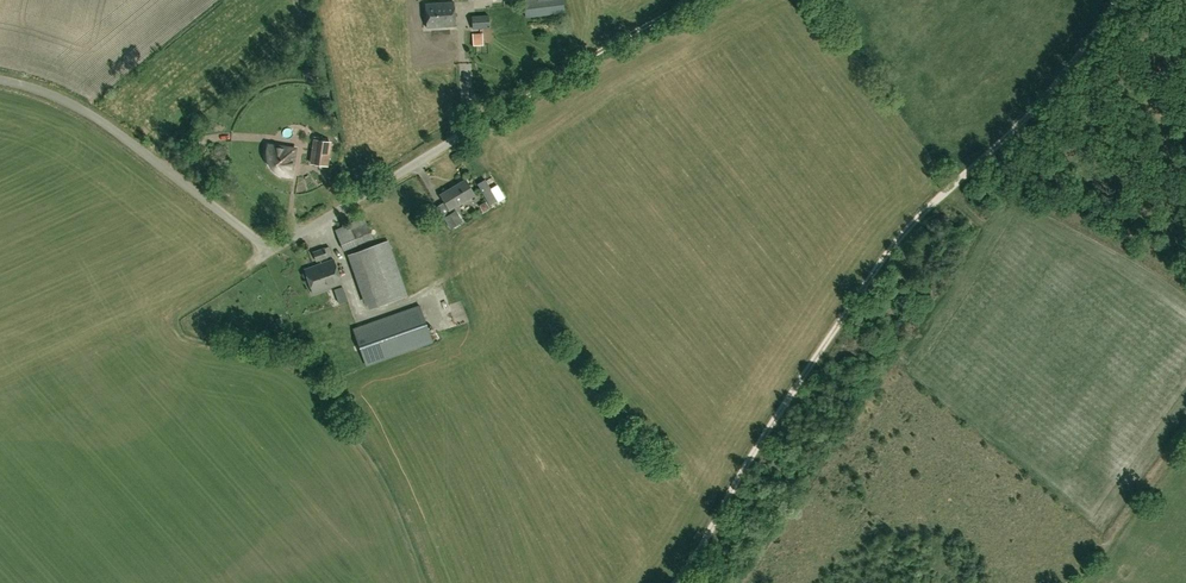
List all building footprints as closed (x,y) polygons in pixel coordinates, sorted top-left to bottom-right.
[(564,12),(563,0),(523,0),(526,17),(564,12)] [(427,27),(455,25),(454,1),(425,3),(427,27)] [(472,28),(489,27),(488,15),(472,16),(472,28)] [(473,44),(483,44),(482,33),(472,34),(473,44)] [(328,164),(331,142),(314,139),(310,162),(328,164)] [(292,176),(295,149),(268,145),(268,146),(268,147),(268,149),(268,150),(268,151),(268,153),(268,154),(269,155),(266,156),(266,157),(266,159),(267,160),(268,162),(268,163),(270,166),(272,168),(273,169),(275,172),(276,173),(279,174),(280,175),(281,172),(284,174),(287,175),(289,175),(292,176)] [(449,209),(475,193),(466,179),(440,194),(449,209)] [(451,229),(463,223),(456,209),(444,216),(451,229)] [(344,250),(374,238),(365,217),(335,229),(344,250)] [(368,309),(407,295),(388,240),(348,254),(368,309)] [(332,255),(330,246),(324,247),(313,251),(317,261),(327,257),(327,256),(332,255)] [(313,292),(341,282),(333,260),(306,269),(313,292)] [(339,303),(347,300),(342,287),(335,290),(339,303)] [(366,365),(433,341),(420,305),(353,328),(366,365)]
